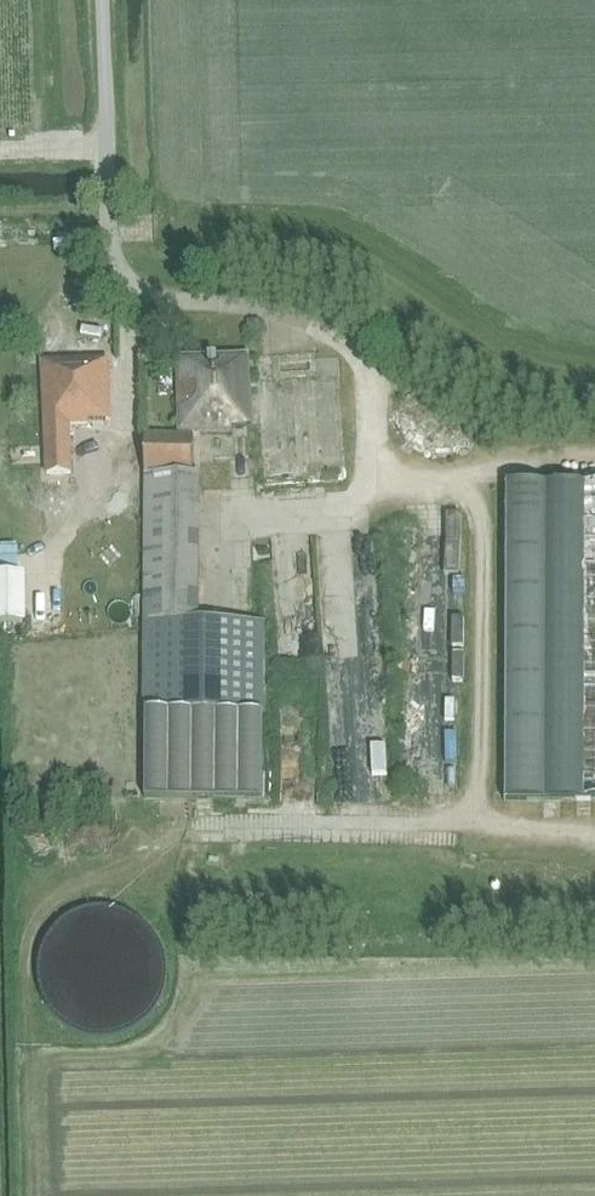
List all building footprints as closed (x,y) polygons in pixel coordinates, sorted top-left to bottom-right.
[(248,425),(249,361),(249,356),(175,358),(177,432),(248,429),(248,425)] [(29,474),(40,474),(69,473),(67,425),(89,425),(89,421),(110,420),(108,360),(43,362),(45,430),(46,450),(28,451),(29,474)] [(337,420),(337,429),(325,429),(323,452),(343,454),(345,420),(337,420)] [(144,477),(143,620),(198,621),(198,612),(206,613),(206,561),(199,561),(199,477),(193,477),(193,434),(146,435),(145,477),(144,477)] [(507,485),(506,801),(544,801),(561,802),(594,802),(594,485),(507,485)] [(26,624),(26,621),(28,621),(28,619),(31,619),(31,578),(27,578),(27,577),(25,577),(25,575),(0,575),(0,624),(26,624)] [(142,708),(142,710),(148,710),(146,796),(263,798),(265,712),(266,621),(198,621),(143,620),(142,708)] [(82,1032),(100,1034),(116,1032),(132,1025),(145,1015),(155,1001),(160,986),(162,969),(161,967),(159,953),(151,936),(138,923),(122,914),(104,910),(86,911),(69,918),(54,929),(44,944),(38,961),(38,968),(38,979),(42,997),(52,1012),(65,1024),(82,1032)]
